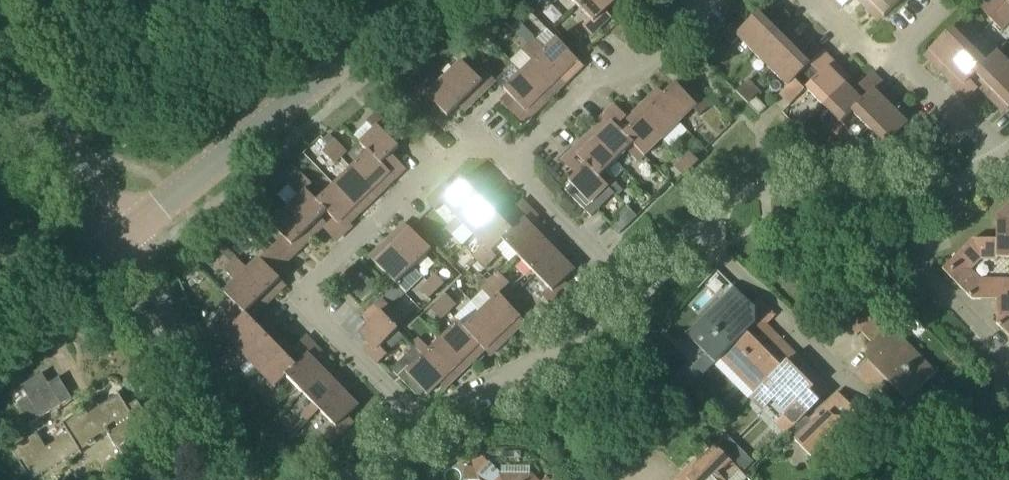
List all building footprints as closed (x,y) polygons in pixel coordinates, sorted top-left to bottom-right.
[(613,0),(580,0),(576,4),(590,19),(582,27),(591,36),(610,16),(604,11),(614,1),(613,0)] [(860,4),(871,15),(877,10),(883,16),(899,0),(864,0),(860,4)] [(1001,6),(1008,14),(1008,0),(1007,0),(1001,6)] [(995,12),(1006,24),(1008,21),(1008,14),(1001,6),(995,12)] [(995,12),(989,18),(1000,30),(1006,24),(995,12)] [(737,39),(752,53),(774,31),(756,13),(746,23),(741,18),(722,36),(731,45),(737,39)] [(524,27),(517,34),(526,44),(532,38),(534,37),(524,27)] [(929,62),(940,73),(967,46),(950,28),(928,50),(934,56),(929,62)] [(752,53),(769,70),(796,42),(785,31),(779,36),(774,31),(752,53)] [(544,51),(532,38),(526,44),(565,83),(582,66),(557,39),(544,51)] [(807,53),(796,42),(769,70),(787,87),(793,80),(795,82),(810,67),(802,59),(807,53)] [(521,73),(547,100),(565,83),(526,44),(521,49),(533,62),(521,73)] [(963,85),(974,73),(984,63),(967,46),(940,73),(951,84),(957,78),(963,85)] [(985,96),(1008,72),(1008,65),(996,51),(984,63),(974,73),(980,79),(974,84),(985,96)] [(442,78),(464,100),(469,106),(481,94),(475,89),(481,83),(487,89),(495,81),(481,67),(473,74),(460,61),(442,78)] [(818,75),(810,67),(795,82),(803,90),(804,89),(820,104),(848,77),(838,67),(833,73),(826,67),(818,75)] [(985,96),(996,107),(1002,101),(1008,108),(1008,107),(1008,72),(985,96)] [(547,100),(521,73),(500,93),(504,96),(499,101),(508,110),(513,106),(521,114),(531,105),(536,111),(547,100)] [(820,128),(827,134),(838,123),(850,112),(860,101),(855,95),(861,90),(848,77),(820,104),(832,116),(820,128)] [(442,78),(434,86),(428,79),(413,93),(419,100),(431,113),(437,107),(447,117),(464,100),(442,78)] [(753,86),(747,80),(735,92),(741,98),(753,86)] [(803,90),(795,82),(793,80),(787,87),(779,94),(789,104),(797,97),(803,90)] [(699,116),(708,107),(690,88),(684,93),(674,83),(657,100),(678,122),(692,108),(699,116)] [(741,98),(747,103),(755,96),(759,92),(753,86),(741,98)] [(872,89),(860,101),(850,112),(866,128),(894,101),(884,90),(878,95),(872,89)] [(645,100),(634,111),(661,139),(678,122),(657,100),(651,106),(645,100)] [(905,112),(894,101),(866,128),(884,146),(903,127),(909,134),(919,125),(911,117),(906,123),(900,117),(905,112)] [(623,134),(644,155),(661,139),(634,111),(622,123),(628,128),(623,134)] [(366,121),(375,130),(360,144),(368,153),(369,152),(381,164),(398,147),(388,137),(393,132),(375,113),(366,121)] [(615,161),(626,150),(638,162),(644,157),(643,156),(644,155),(623,134),(611,122),(605,128),(600,122),(588,134),(615,161)] [(845,129),(838,123),(827,134),(833,141),(845,129)] [(329,133),(323,139),(341,157),(347,151),(329,133)] [(585,165),(606,186),(610,190),(617,184),(604,171),(615,161),(588,134),(577,145),(582,150),(576,156),(585,165)] [(341,157),(323,139),(320,136),(314,142),(335,163),(341,157)] [(351,169),(372,190),(377,184),(383,190),(395,179),(381,164),(369,152),(368,153),(351,169)] [(689,152),(681,160),(690,169),(698,162),(689,152)] [(690,169),(681,160),(674,167),(683,176),(690,169)] [(572,197),(590,216),(600,207),(613,193),(610,190),(606,186),(585,165),(568,182),(577,192),(572,197)] [(372,190),(351,169),(333,185),(360,212),(371,201),(366,196),(372,190)] [(301,171),(293,178),(305,191),(313,183),(301,171)] [(326,212),(315,201),(305,191),(293,178),(286,185),(298,197),(288,207),(314,234),(326,223),(320,218),(326,212)] [(435,210),(442,203),(456,217),(478,196),(461,178),(451,188),(445,182),(426,201),(435,210)] [(360,212),(333,185),(315,201),(326,212),(337,224),(343,218),(349,223),(360,212)] [(456,217),(457,218),(445,229),(451,235),(462,224),(473,234),(500,207),(489,196),(484,202),(478,196),(456,217)] [(996,215),(995,239),(996,239),(996,258),(1008,257),(1008,201),(996,215)] [(258,215),(249,206),(241,213),(251,223),(258,215)] [(314,234),(288,207),(270,224),(291,246),(298,240),(303,246),(314,234)] [(473,234),(484,246),(472,258),(477,263),(491,251),(490,250),(501,240),(511,230),(506,224),(511,219),(500,207),(473,234)] [(511,230),(501,240),(518,258),(546,231),(534,219),(529,225),(523,219),(511,230)] [(398,240),(392,246),(413,268),(431,251),(404,223),(392,234),(398,240)] [(556,242),(546,231),(518,258),(535,275),(557,254),(551,247),(556,242)] [(1008,285),(1008,281),(984,281),(978,281),(966,270),(978,258),(996,258),(996,239),(995,239),(971,239),(941,269),(971,299),(995,299),(1008,285)] [(369,257),(395,284),(396,285),(413,268),(392,246),(386,251),(380,246),(369,257)] [(491,251),(477,263),(484,270),(497,257),(491,251)] [(548,290),(541,296),(550,305),(569,286),(564,281),(574,271),(557,254),(535,275),(548,290)] [(229,264),(262,297),(268,291),(273,297),(285,286),(258,258),(247,269),(236,258),(229,264)] [(256,303),(262,297),(229,264),(223,270),(235,281),(223,292),(244,314),(250,320),(262,309),(256,303)] [(489,285),(501,274),(498,271),(480,288),(492,300),(480,311),(507,339),(518,328),(513,322),(519,316),(506,303),(489,285)] [(435,274),(427,282),(436,292),(444,284),(435,274)] [(518,291),(501,274),(489,285),(506,303),(518,291)] [(436,292),(427,282),(420,289),(429,298),(436,292)] [(995,299),(995,323),(1008,337),(1008,285),(995,299)] [(746,332),(754,324),(755,309),(733,286),(684,334),(706,355),(694,367),(703,376),(721,357),(746,332)] [(446,295),(438,303),(448,313),(456,304),(446,295)] [(369,356),(377,364),(386,355),(379,347),(397,330),(383,315),(391,308),(382,298),(363,317),(368,323),(358,333),(375,350),(369,356)] [(448,313),(438,303),(432,310),(441,319),(448,313)] [(479,344),(484,350),(490,344),(496,350),(507,339),(480,311),(463,327),(479,344)] [(262,331),(250,320),(244,314),(234,324),(228,318),(210,336),(220,345),(226,339),(240,353),(262,331)] [(861,332),(871,342),(867,346),(867,362),(918,413),(926,405),(915,394),(937,371),(889,324),(885,329),(875,318),(861,332)] [(473,349),(479,344),(463,327),(458,322),(441,339),(467,366),(479,355),(473,349)] [(246,359),(256,370),(284,343),(273,332),(268,337),(262,331),(240,353),(239,354),(228,364),(235,370),(246,359)] [(721,357),(756,391),(762,385),(780,367),(780,366),(746,332),(721,357)] [(456,378),(467,366),(441,339),(430,349),(418,336),(411,343),(423,356),(444,378),(450,372),(456,378)] [(284,375),(285,376),(295,366),(295,365),(290,360),(295,354),(284,343),(256,370),(268,381),(256,392),(262,398),(274,386),(284,375)] [(423,356),(414,347),(391,369),(400,379),(411,390),(415,394),(421,395),(424,392),(427,395),(438,383),(444,378),(423,356)] [(306,354),(295,365),(295,366),(285,376),(302,393),(329,366),(318,355),(313,360),(306,354)] [(319,410),(340,389),(335,383),(340,377),(329,366),(302,393),(313,404),(301,415),(307,421),(319,410)] [(782,417),(792,427),(804,415),(819,401),(809,391),(813,387),(792,366),(780,366),(780,367),(762,385),(756,391),(749,398),(774,424),(782,417)] [(28,396),(17,403),(30,424),(73,397),(59,376),(49,383),(42,373),(22,386),(28,396)] [(280,392),(274,386),(262,398),(268,405),(280,392)] [(358,406),(340,389),(319,410),(333,424),(325,432),(334,441),(353,422),(348,416),(358,406)] [(108,434),(117,448),(152,425),(141,408),(131,414),(117,392),(116,392),(118,395),(98,407),(91,400),(93,399),(92,398),(82,408),(84,412),(63,425),(62,422),(61,423),(68,434),(45,447),(36,433),(10,449),(29,479),(34,479),(108,434)] [(812,423),(804,415),(792,427),(792,428),(787,433),(812,459),(825,446),(835,456),(868,424),(843,398),(822,419),(816,418),(812,423)] [(747,478),(733,464),(715,446),(693,467),(693,473),(687,479),(745,479),(747,478)] [(728,457),(738,467),(747,458),(737,448),(728,457)] [(528,476),(503,476),(489,461),(488,462),(477,452),(470,459),(473,467),(479,479),(532,479),(528,476)] [(473,467),(468,467),(464,467),(464,479),(479,479),(473,467)]
